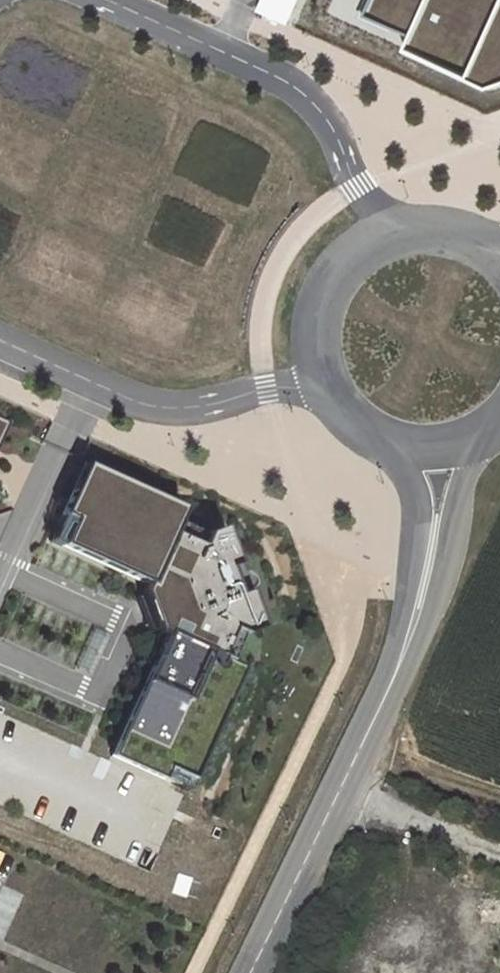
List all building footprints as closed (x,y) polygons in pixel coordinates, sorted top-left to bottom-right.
[(356,20),(400,39),(394,54),(481,92),(499,86),(499,0),(365,0),(356,20)] [(194,503),(87,456),(50,541),(149,584),(170,638),(120,751),(169,772),(174,761),(199,771),(244,669),(222,660),(238,624),(252,630),(269,623),(231,524),(217,529),(211,542),(182,529),(194,503)]
